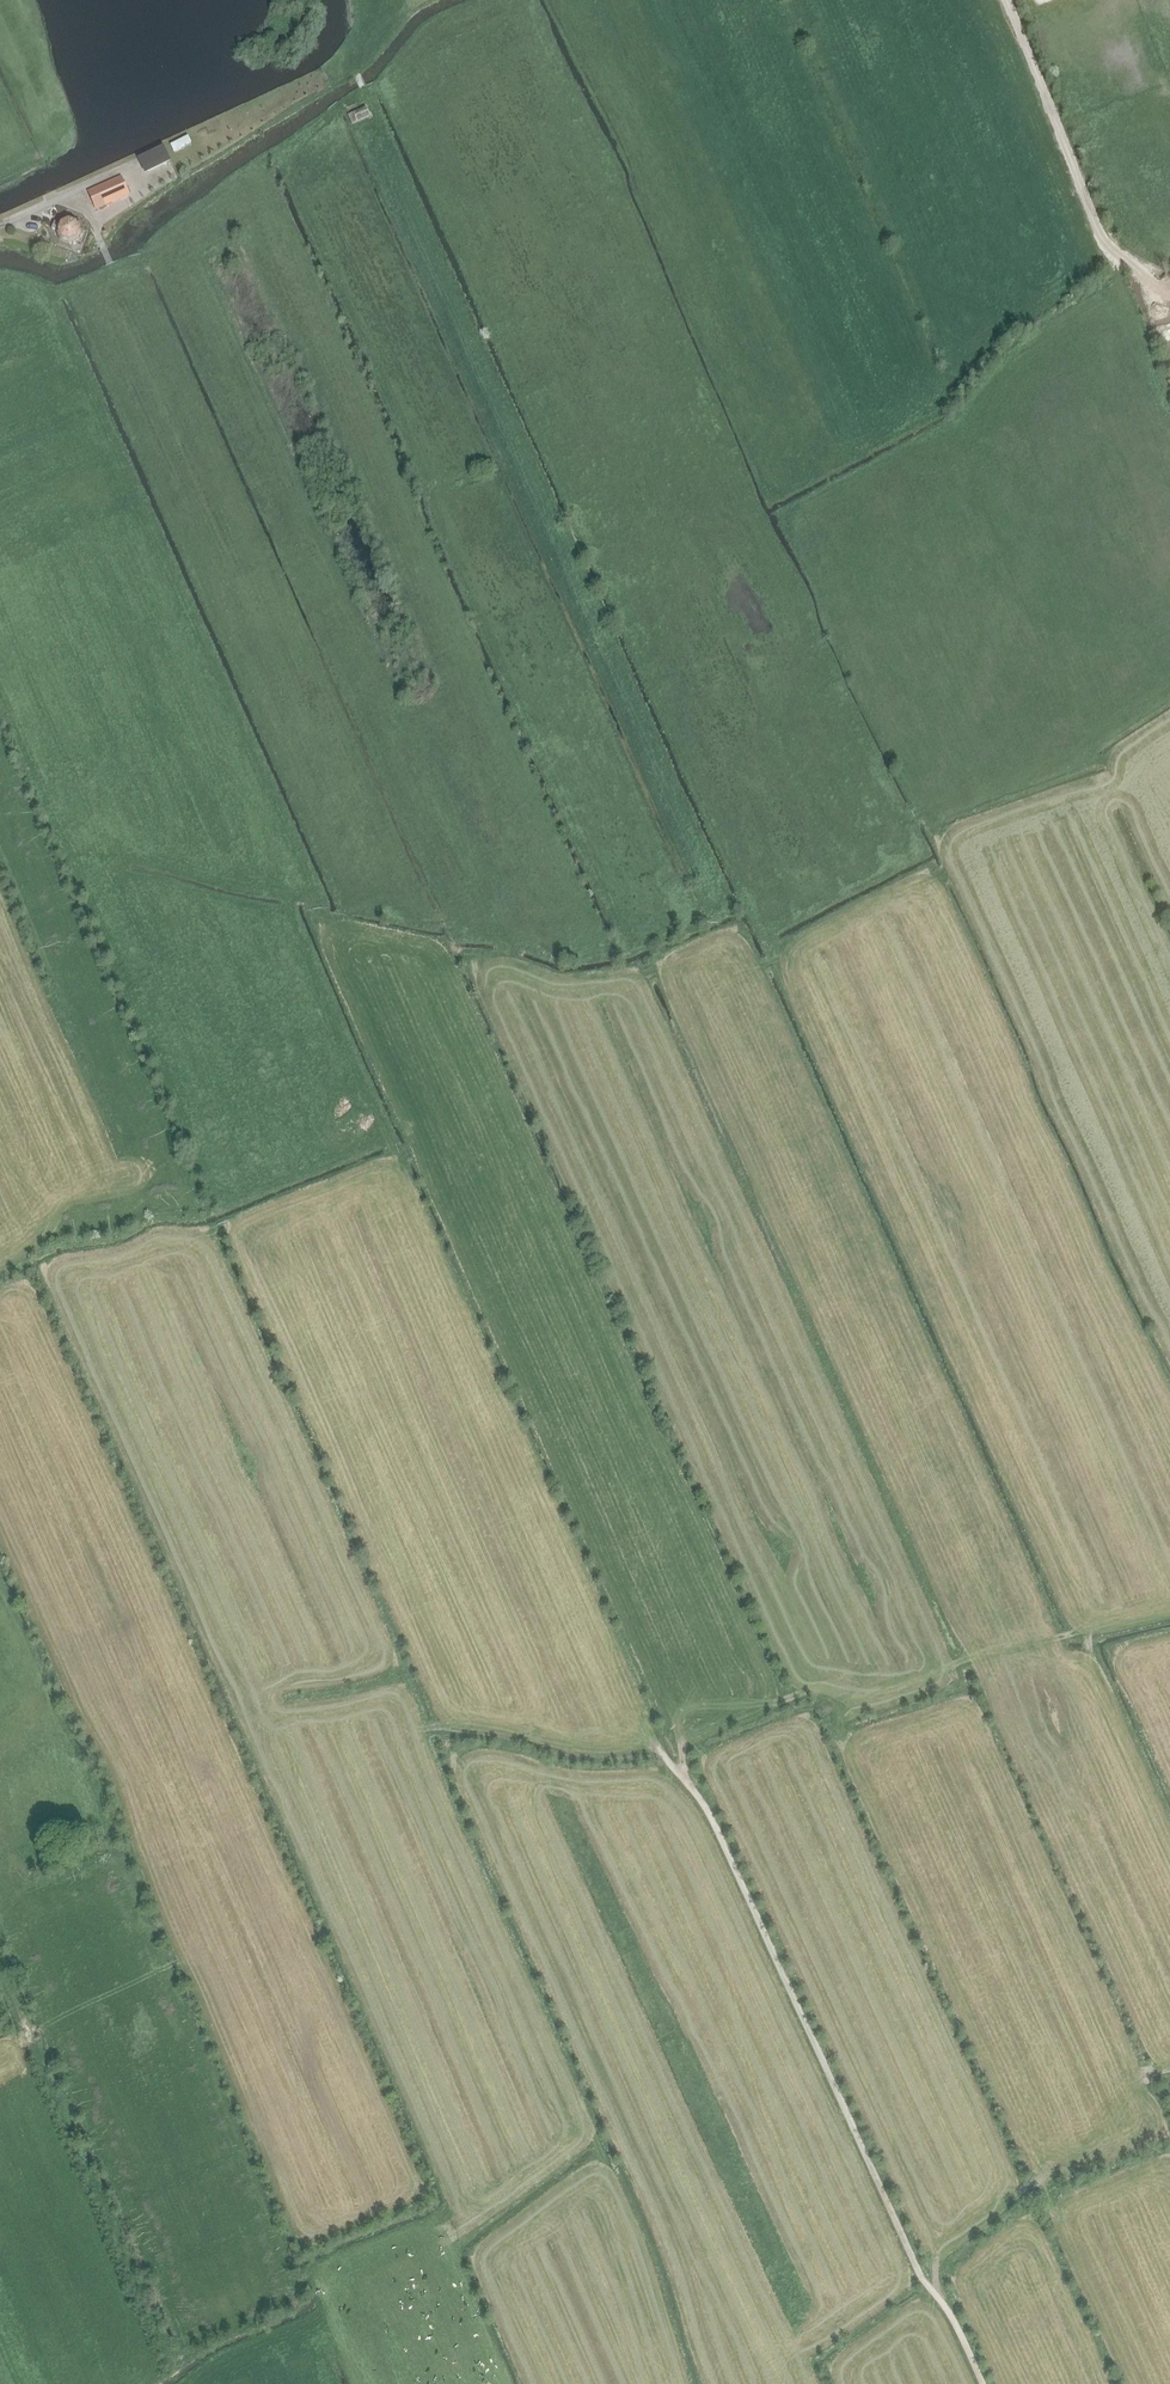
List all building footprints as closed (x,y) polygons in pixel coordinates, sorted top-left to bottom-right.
[(352,124),(370,116),(366,107),(348,115),(352,124)] [(150,173),(177,162),(171,145),(143,156),(150,173)] [(130,195),(121,176),(87,191),(96,210),(130,195)] [(53,221),(50,230),(55,232),(59,241),(69,245),(71,243),(75,245),(76,241),(79,240),(83,231),(78,221),(69,217),(58,222),(58,223),(53,221)]
